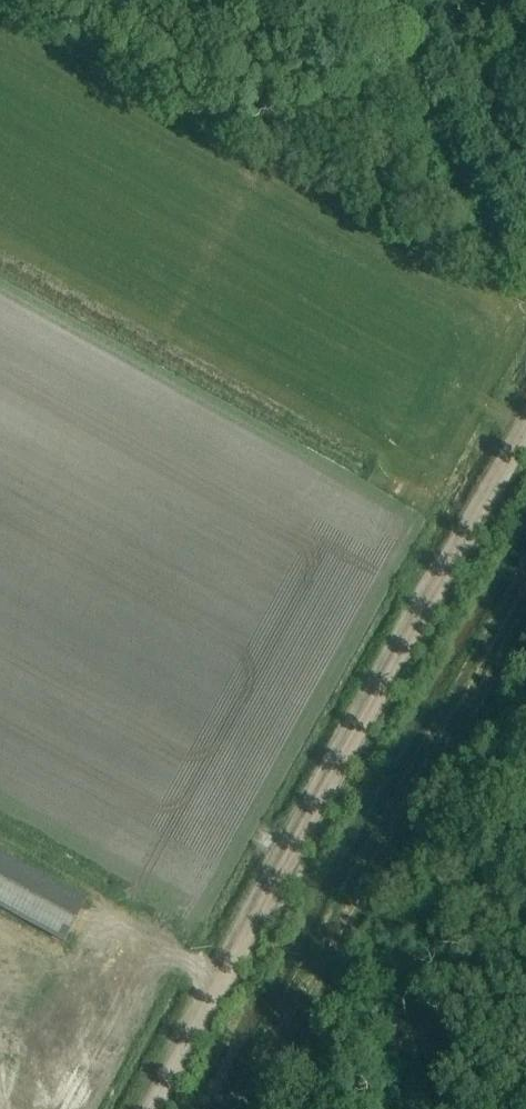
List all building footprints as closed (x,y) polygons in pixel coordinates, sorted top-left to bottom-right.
[(0,856),(0,905),(73,945),(93,907),(0,856)]
